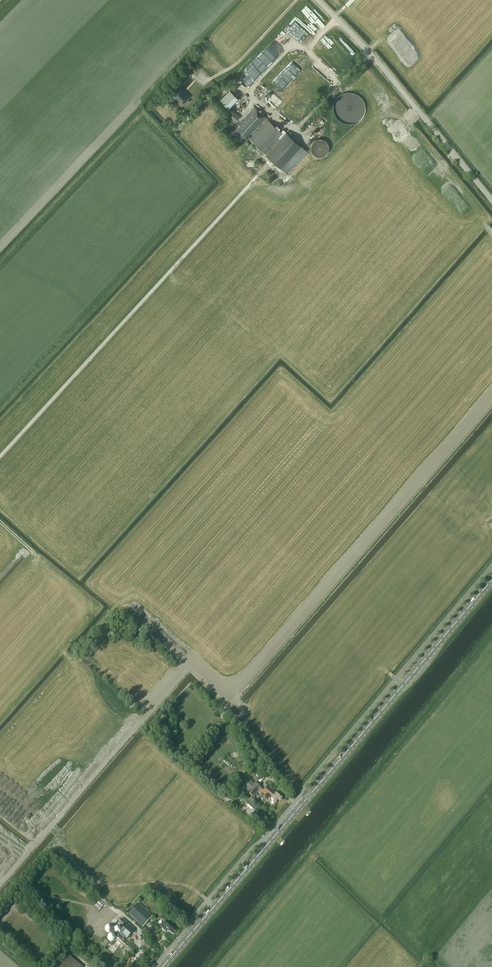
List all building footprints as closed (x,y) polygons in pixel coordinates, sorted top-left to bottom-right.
[(288,66),(275,81),(285,90),(298,74),(288,66)] [(249,86),(255,81),(246,72),(240,77),(249,86)] [(180,88),(174,94),(184,103),(186,105),(190,101),(188,99),(190,97),(180,88)] [(231,88),(222,99),(231,107),(240,96),(231,88)] [(364,116),(365,96),(339,95),(338,116),(343,117),(343,120),(358,121),(358,115),(364,116)] [(242,141),(247,136),(249,138),(268,119),(255,106),(240,122),(241,122),(239,125),(241,126),(234,133),(242,141)] [(240,116),(234,110),(228,116),(234,122),(240,116)] [(281,132),(268,119),(250,139),(281,168),(286,173),(307,151),(301,145),(284,129),(281,132)] [(314,152),(327,152),(328,140),(314,140),(314,152)] [(256,783),(255,783),(250,779),(243,787),(248,791),(248,792),(254,797),(259,792),(261,794),(263,793),(270,800),(271,799),(276,803),(279,800),(280,801),(283,797),(269,785),(264,790),(256,782),(256,783)] [(250,802),(248,804),(255,810),(257,808),(256,807),(252,804),(250,802)] [(256,811),(256,812),(253,810),(250,814),(251,815),(252,816),(251,817),(259,824),(264,818),(256,811)] [(153,916),(138,903),(129,913),(143,927),(153,916)] [(118,924),(120,925),(117,929),(112,928),(111,927),(111,926),(110,926),(110,925),(109,925),(108,925),(107,925),(106,925),(106,926),(105,927),(105,928),(105,929),(105,930),(106,930),(106,931),(107,931),(108,932),(110,935),(109,935),(109,936),(108,936),(108,937),(108,938),(108,939),(108,940),(109,940),(109,941),(110,941),(111,941),(112,941),(113,941),(113,940),(117,944),(120,944),(122,942),(123,943),(135,930),(122,919),(118,924)] [(170,933),(173,935),(174,935),(176,933),(175,933),(178,930),(169,922),(167,924),(165,922),(160,927),(166,933),(167,931),(170,933)] [(102,943),(110,949),(114,945),(106,939),(102,943)] [(70,957),(61,966),(82,966),(70,957)]
